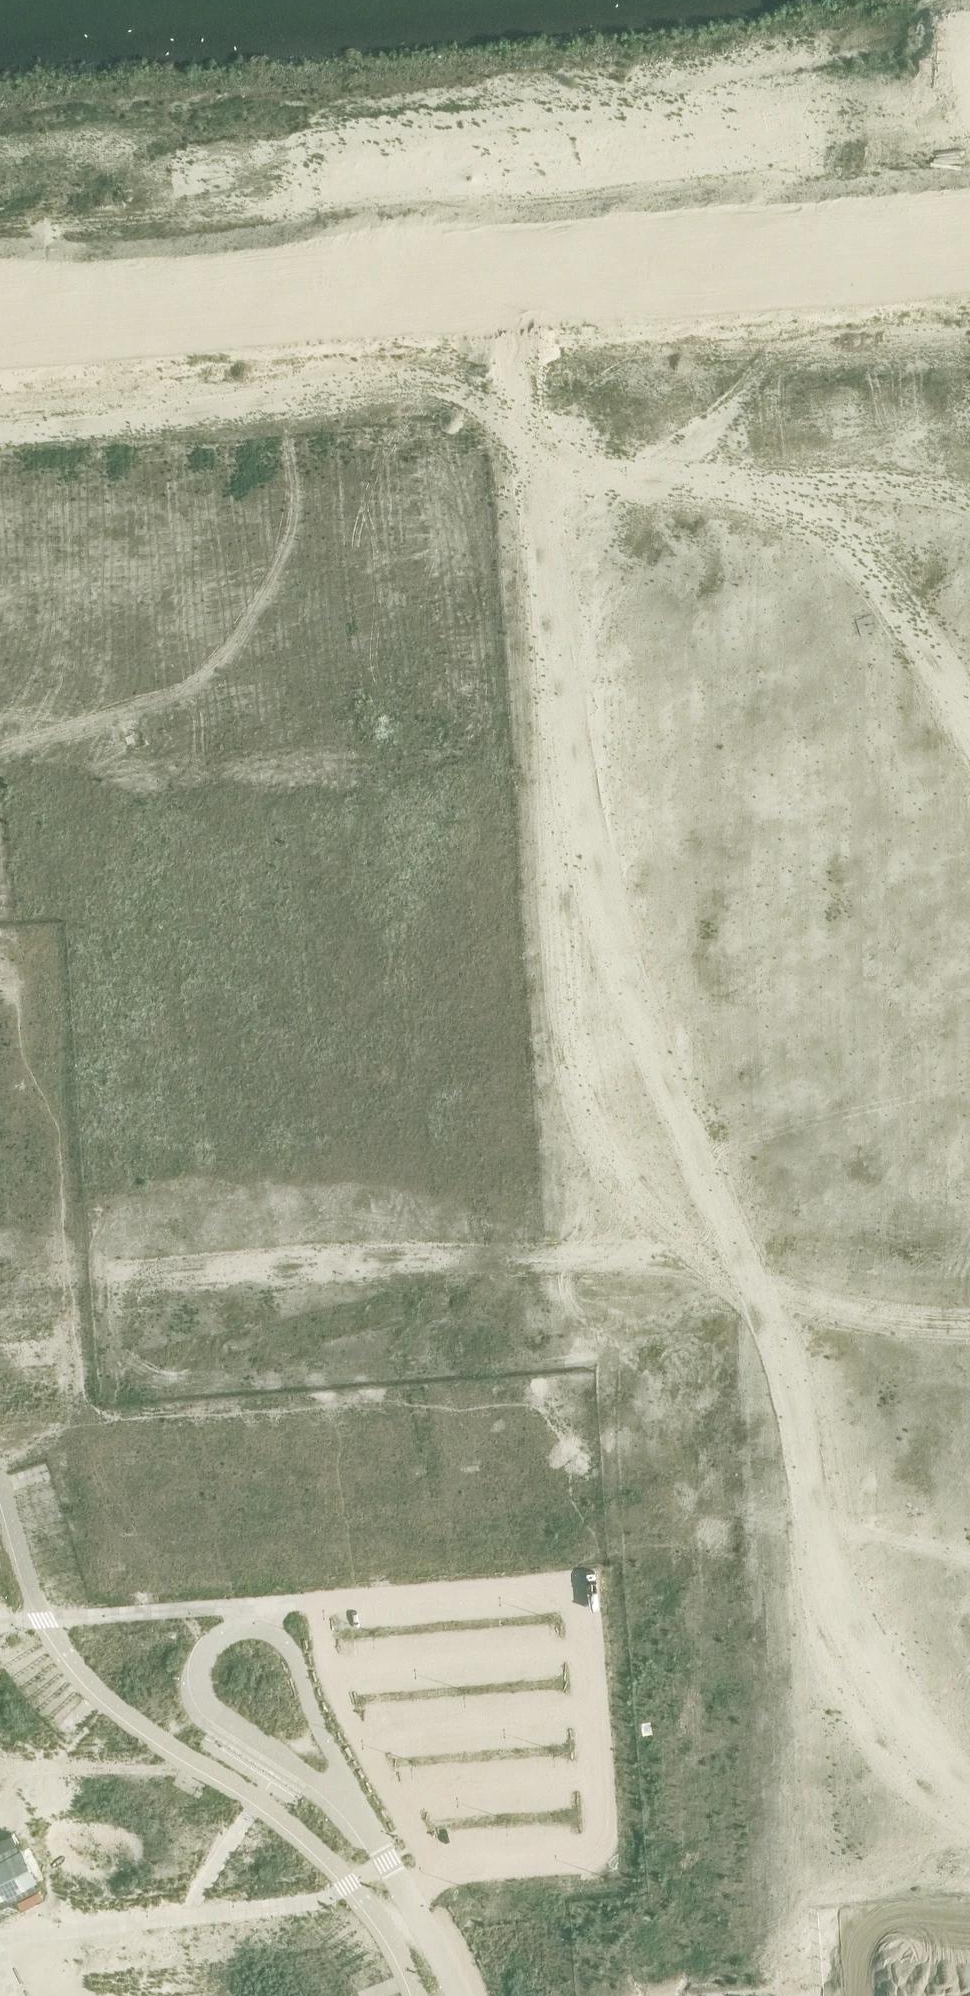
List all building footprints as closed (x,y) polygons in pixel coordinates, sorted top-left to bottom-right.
[(0,1841),(0,1907),(39,1889),(13,1834),(0,1841)] [(40,1891),(17,1901),(22,1910),(44,1899),(40,1891)]
